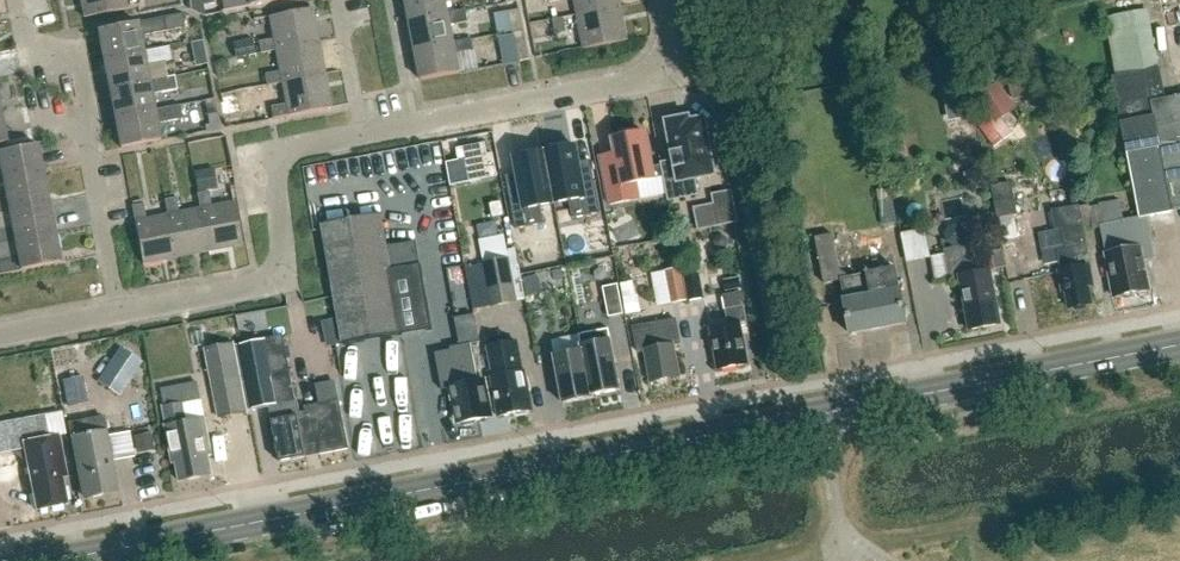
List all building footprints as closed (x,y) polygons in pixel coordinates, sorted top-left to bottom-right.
[(84,18),(126,10),(124,0),(80,0),(84,18)] [(224,12),(286,0),(222,0),(224,12)] [(449,14),(447,0),(406,0),(410,21),(449,14)] [(620,8),(618,0),(574,0),(577,16),(620,8)] [(583,50),(626,42),(620,8),(577,16),(583,50)] [(416,51),(455,43),(451,25),(467,22),(466,10),(449,14),(410,21),(416,51)] [(1104,20),(1123,125),(1155,118),(1152,103),(1166,100),(1148,10),(1104,20)] [(277,53),(319,44),(313,11),(270,19),(275,42),(259,45),(261,56),(277,53)] [(511,32),(523,30),(519,11),(508,13),(511,32)] [(143,55),(143,53),(140,37),(184,29),(182,15),(98,31),(104,62),(143,55)] [(555,35),(566,33),(563,19),(552,21),(555,35)] [(514,49),(517,62),(529,60),(523,32),(512,35),(513,42),(514,49)] [(499,37),(502,51),(514,49),(513,42),(512,35),(499,37)] [(455,43),(416,51),(421,81),(460,74),(457,55),(474,52),(471,40),(455,43)] [(283,85),(326,77),(319,44),(277,53),(281,74),(266,77),(268,89),(283,86),(283,85)] [(149,84),(148,82),(146,66),(171,62),(169,48),(143,53),(143,55),(104,62),(109,91),(149,84)] [(154,113),(154,111),(151,96),(177,91),(174,77),(148,82),(149,84),(109,91),(115,121),(154,113)] [(283,85),(283,86),(287,107),(272,110),(274,121),(332,110),(326,77),(283,85)] [(1012,132),(1001,115),(1015,106),(998,80),(965,101),(993,145),(1012,132)] [(154,113),(115,121),(120,149),(160,142),(157,125),(183,120),(180,106),(154,111),(154,113)] [(949,122),(955,154),(976,151),(971,118),(949,122)] [(1141,218),(1125,221),(1105,225),(1101,226),(1115,298),(1150,291),(1144,263),(1157,260),(1149,218),(1164,215),(1164,214),(1173,212),(1155,118),(1123,125),(1141,218)] [(670,123),(676,154),(674,155),(675,162),(663,164),(670,201),(699,195),(696,179),(715,175),(714,171),(720,170),(716,151),(711,152),(705,121),(690,124),(690,119),(670,123)] [(615,139),(618,155),(603,158),(612,205),(640,199),(637,183),(656,179),(647,133),(642,134),(641,133),(636,131),(630,131),(624,133),(621,137),(619,138),(615,139)] [(552,151),(546,152),(556,205),(570,202),(573,219),(601,214),(595,181),(583,184),(576,147),(570,148),(569,143),(551,147),(552,151)] [(486,144),(457,150),(459,161),(465,160),(470,183),(498,177),(494,154),(486,144)] [(43,176),(37,145),(0,153),(0,164),(1,170),(0,170),(0,185),(3,184),(43,176)] [(556,205),(546,152),(539,154),(538,149),(521,152),(522,157),(516,158),(523,195),(510,197),(517,230),(545,224),(542,208),(556,205)] [(49,205),(43,176),(3,184),(4,184),(7,199),(0,201),(0,215),(9,214),(9,213),(49,205)] [(995,188),(1001,218),(1020,215),(1014,184),(995,188)] [(733,189),(714,192),(716,203),(696,207),(700,228),(739,221),(733,189)] [(201,210),(209,252),(243,246),(234,203),(212,208),(209,193),(197,195),(200,210),(201,210)] [(201,210),(200,210),(179,214),(177,199),(165,201),(168,216),(169,216),(177,259),(209,252),(201,210)] [(502,202),(490,204),(493,219),(505,216),(502,202)] [(1105,225),(1125,221),(1121,202),(1101,206),(1105,225)] [(55,235),(49,205),(9,213),(9,214),(10,213),(13,229),(0,231),(0,245),(14,243),(14,242),(55,235)] [(169,216),(168,216),(147,220),(144,206),(132,208),(143,265),(177,259),(169,216)] [(1089,254),(1080,208),(1054,213),(1057,231),(1064,230),(1069,253),(1061,254),(1062,260),(1060,260),(1063,274),(1061,275),(1064,289),(1067,293),(1070,309),(1093,305),(1089,282),(1093,282),(1090,266),(1081,268),(1079,256),(1089,254)] [(391,270),(381,215),(322,225),(343,344),(431,329),(420,265),(391,270)] [(923,228),(899,233),(905,260),(929,254),(923,228)] [(14,243),(15,242),(18,258),(0,261),(0,276),(60,264),(55,235),(14,242),(14,243)] [(842,279),(833,235),(816,239),(825,284),(841,281),(845,301),(851,335),(908,324),(901,290),(899,290),(895,268),(842,279)] [(975,275),(969,247),(946,251),(951,281),(960,279),(970,331),(1001,325),(991,272),(975,275)] [(485,264),(492,306),(516,302),(508,260),(485,264)] [(473,310),(492,306),(485,264),(464,268),(473,310)] [(524,293),(560,284),(555,266),(519,276),(524,293)] [(657,306),(686,301),(680,269),(652,274),(657,306)] [(688,302),(704,299),(700,274),(683,277),(688,302)] [(610,319),(625,316),(619,286),(604,289),(610,319)] [(719,371),(748,366),(741,326),(748,324),(742,293),(723,296),(729,326),(711,330),(719,371)] [(453,315),(455,340),(473,339),(471,313),(453,315)] [(322,319),(325,343),(337,342),(334,318),(322,319)] [(638,353),(645,352),(651,384),(681,379),(674,346),(681,345),(677,320),(634,328),(638,353)] [(593,397),(594,397),(622,392),(610,330),(580,336),(584,353),(585,352),(593,397)] [(306,458),(304,450),(298,418),(300,418),(299,415),(296,401),(294,402),(282,338),(241,346),(248,383),(247,383),(253,412),(269,409),(271,422),(267,423),(271,444),(276,444),(280,463),(306,458)] [(524,374),(518,343),(490,349),(496,380),(493,380),(500,417),(515,415),(518,417),(528,415),(530,412),(533,411),(529,393),(532,390),(530,380),(526,379),(525,374),(524,374)] [(479,383),(474,359),(471,345),(450,349),(453,363),(458,387),(452,388),(453,393),(450,396),(452,406),(455,408),(459,425),(465,427),(475,425),(477,422),(491,419),(484,382),(479,383)] [(219,418),(245,413),(232,346),(206,351),(219,418)] [(118,349),(104,371),(126,385),(140,363),(118,349)] [(595,399),(594,397),(593,397),(585,352),(584,353),(556,358),(565,405),(595,399)] [(62,383),(67,408),(87,404),(82,379),(62,383)] [(300,418),(298,418),(304,450),(306,458),(349,450),(336,383),(316,387),(319,404),(304,407),(305,413),(299,415),(300,418)] [(167,427),(174,463),(177,463),(181,483),(212,477),(208,457),(212,456),(201,401),(165,408),(169,427),(167,427)] [(44,416),(0,425),(0,454),(23,450),(35,512),(65,506),(60,479),(65,478),(58,439),(48,441),(44,416)] [(113,473),(106,438),(107,438),(103,419),(69,425),(72,444),(73,444),(80,479),(84,479),(88,501),(114,496),(109,474),(113,473)] [(151,434),(132,437),(135,453),(153,450),(151,434)]
